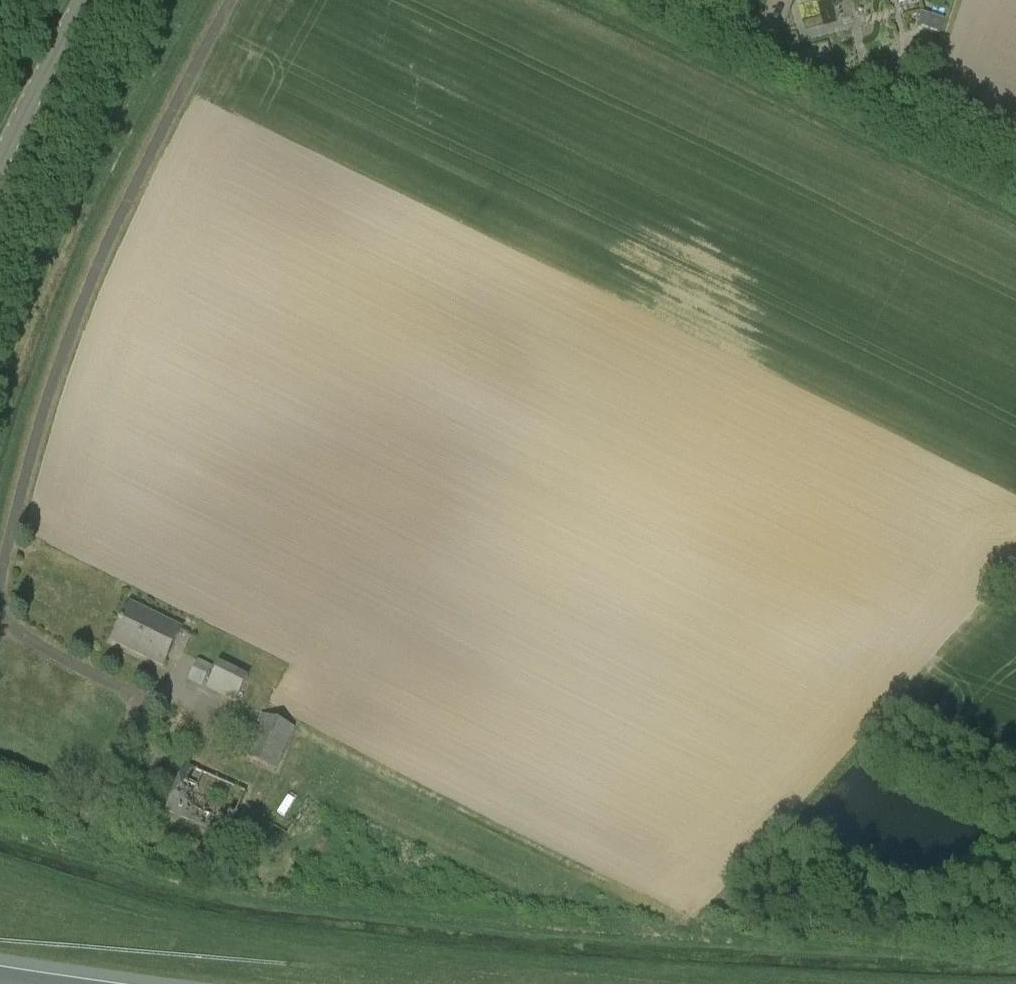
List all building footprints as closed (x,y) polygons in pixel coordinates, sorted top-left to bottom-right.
[(922,11),(917,26),(940,33),(945,19),(922,11)] [(182,629),(131,604),(112,642),(163,667),(182,629)] [(198,659),(188,680),(202,687),(213,666),(198,659)] [(249,677),(220,662),(207,689),(236,703),(249,677)] [(264,714),(246,757),(277,770),(295,728),(264,714)] [(229,838),(248,791),(185,764),(166,812),(229,838)]
